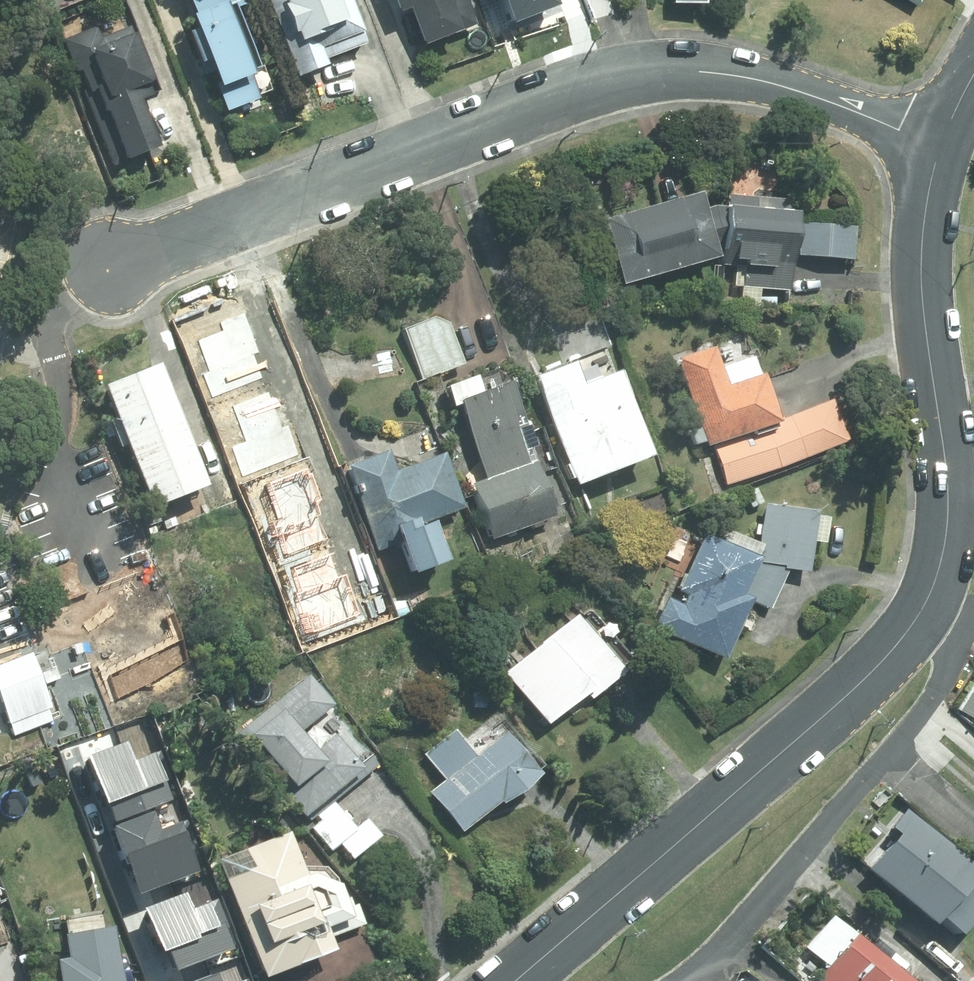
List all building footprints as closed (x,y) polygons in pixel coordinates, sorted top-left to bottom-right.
[(184,21),(220,115),(254,102),(244,75),(249,73),(226,12),(239,8),(236,0),(184,0),(191,18),(184,21)] [(344,0),(263,0),(293,81),(324,69),(321,63),(362,47),(344,0)] [(464,0),(385,0),(391,16),(404,11),(417,47),(473,26),(464,0)] [(668,7),(699,8),(699,0),(668,0),(668,7)] [(96,28),(61,42),(109,168),(151,152),(133,104),(152,96),(126,29),(100,39),(96,28)] [(615,285),(716,256),(716,264),(739,266),(737,287),(782,291),(789,212),(713,205),(698,209),(693,193),(596,221),(615,285)] [(432,318),(402,329),(419,378),(460,363),(445,322),(432,318)] [(710,347),(672,360),(703,447),(711,443),(725,482),(785,463),(844,440),(826,400),(770,423),(754,375),(723,386),(710,347)] [(566,363),(528,377),(570,485),(643,457),(610,372),(575,385),(566,363)] [(151,364),(97,385),(145,507),(199,486),(151,364)] [(466,378),(439,389),(445,406),(451,404),(481,480),(467,486),(488,540),(548,517),(527,463),(524,465),(510,428),(517,425),(501,383),(472,394),(466,378)] [(296,408),(226,435),(260,520),(330,493),(296,408)] [(378,452),(340,467),(374,550),(391,543),(404,575),(438,562),(422,522),(457,508),(435,454),(387,473),(378,452)] [(813,510),(760,503),(754,547),(722,533),(719,542),(700,534),(676,592),(683,595),(679,605),(664,599),(651,630),(720,659),(746,598),(768,607),(783,570),(805,573),(813,510)] [(569,616),(500,674),(541,723),(578,692),(582,697),(615,670),(569,616)] [(0,673),(0,731),(40,715),(19,665),(0,673)] [(954,708),(973,720),(973,675),(954,708)] [(303,676),(230,735),(325,851),(336,842),(349,859),(377,836),(363,819),(352,828),(330,801),(375,764),(303,676)] [(425,794),(456,832),(529,772),(497,734),(470,757),(449,731),(420,755),(442,780),(425,794)] [(144,778),(90,808),(135,889),(158,876),(184,922),(215,905),(144,778)] [(861,870),(949,943),(973,914),(973,876),(908,816),(861,870)] [(282,832),(213,860),(260,977),(329,950),(325,939),(359,925),(351,904),(343,908),(327,866),(300,877),(282,832)] [(106,929),(59,937),(63,960),(51,962),(54,980),(115,980),(106,929)] [(811,980),(907,980),(852,933),(811,980)]
